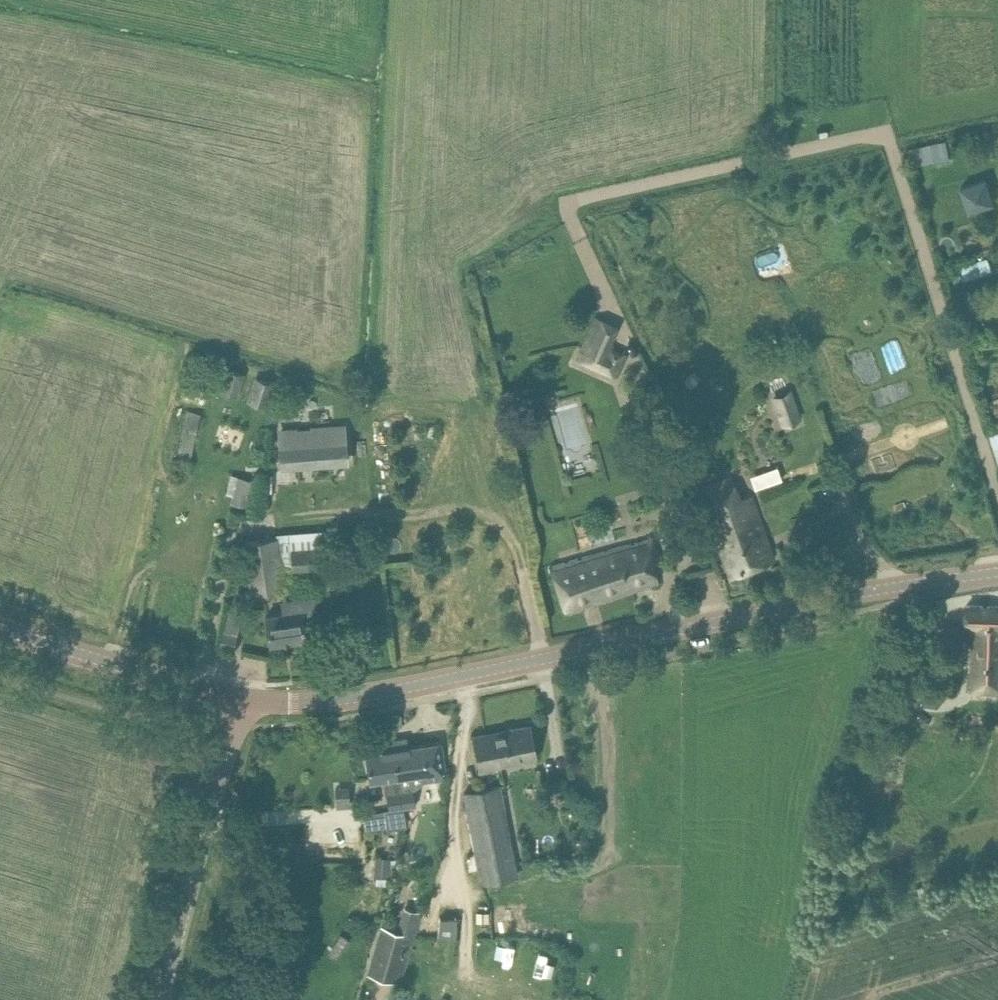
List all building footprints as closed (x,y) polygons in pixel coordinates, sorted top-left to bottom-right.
[(947,139),(909,145),(912,163),(950,156),(947,139)] [(975,186),(981,213),(997,209),(997,180),(975,186)] [(577,360),(616,378),(626,356),(587,339),(577,360)] [(236,393),(242,374),(228,369),(222,389),(236,393)] [(250,398),(264,403),(271,383),(256,378),(250,398)] [(790,390),(771,398),(783,427),(789,425),(792,432),(802,428),(799,421),(802,420),(790,390)] [(989,432),(997,458),(997,429),(989,432)] [(344,431),(280,436),(283,468),(347,463),(344,431)] [(754,487),(782,480),(779,465),(751,472),(754,487)] [(232,503),(249,505),(252,478),(236,476),(232,503)] [(730,576),(774,559),(752,494),(742,498),(734,477),(704,489),(730,576)] [(250,594),(284,589),(277,537),(243,542),(250,594)] [(651,561),(659,558),(653,538),(554,566),(567,613),(583,608),(582,603),(593,599),(596,603),(658,582),(651,561)] [(325,568),(323,547),(292,550),(293,570),(325,568)] [(305,638),(303,623),(318,620),(315,597),(281,601),(283,613),(266,615),(270,643),(305,638)] [(966,625),(974,626),(971,676),(997,678),(997,606),(966,605),(966,625)] [(234,648),(242,613),(227,610),(219,644),(234,648)] [(500,763),(536,757),(530,726),(474,736),(480,771),(501,767),(500,763)] [(442,769),(444,769),(440,741),(408,746),(407,742),(403,739),(392,740),(393,748),(392,749),(401,806),(403,806),(416,804),(416,803),(413,787),(424,779),(443,776),(442,769)] [(401,806),(392,749),(366,752),(370,780),(383,778),(385,793),(387,793),(390,809),(384,809),(388,831),(407,828),(403,806),(401,806)] [(481,882),(516,874),(500,786),(464,793),(481,882)] [(393,857),(376,858),(377,871),(394,870),(393,857)] [(383,927),(369,973),(402,982),(416,936),(422,912),(404,907),(397,931),(383,927)] [(525,933),(524,908),(496,909),(498,935),(525,933)] [(456,916),(437,917),(438,936),(457,936),(456,916)]
